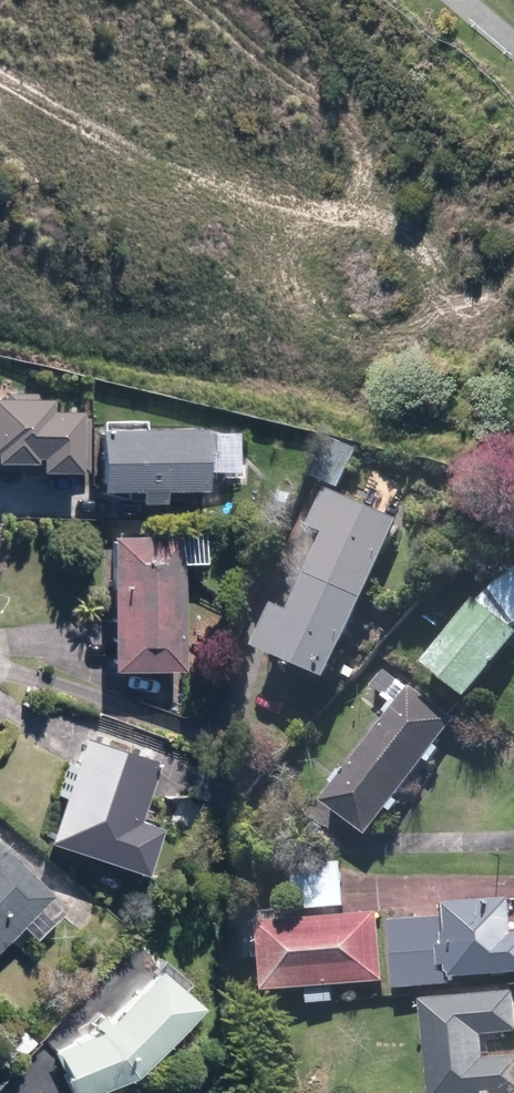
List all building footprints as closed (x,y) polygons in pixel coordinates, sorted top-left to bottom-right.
[(4,394),(4,400),(0,400),(0,464),(29,464),(29,460),(35,460),(35,473),(87,474),(88,419),(76,419),(76,413),(44,413),(45,401),(36,401),(36,394),(4,394)] [(96,492),(137,492),(137,505),(162,505),(162,492),(204,492),(204,430),(95,431),(96,492)] [(342,490),(359,449),(331,438),(315,479),(342,490)] [(331,683),(401,522),(329,491),(313,530),(329,537),(295,615),(279,608),(260,652),(331,683)] [(179,672),(178,537),(107,537),(108,672),(179,672)] [(513,639),(513,629),(473,599),(425,665),(470,698),(513,639)] [(368,835),(455,720),(410,687),(323,802),(368,835)] [(154,828),(132,821),(152,763),(77,738),(42,843),(139,875),(154,828)] [(0,851),(0,946),(47,895),(0,851)] [(346,907),(342,861),(294,865),(298,911),(346,907)] [(446,916),(390,921),(395,989),(453,984),(452,979),(494,975),(513,973),(513,935),(512,935),(509,899),(445,904),(446,916)] [(384,982),(378,913),(260,923),(266,992),(384,982)] [(128,1074),(190,1001),(148,966),(93,1032),(50,1051),(69,1092),(91,1092),(128,1074)] [(431,1092),(513,1092),(513,1057),(484,1059),(482,1035),(513,1032),(513,992),(423,1000),(431,1092)]
